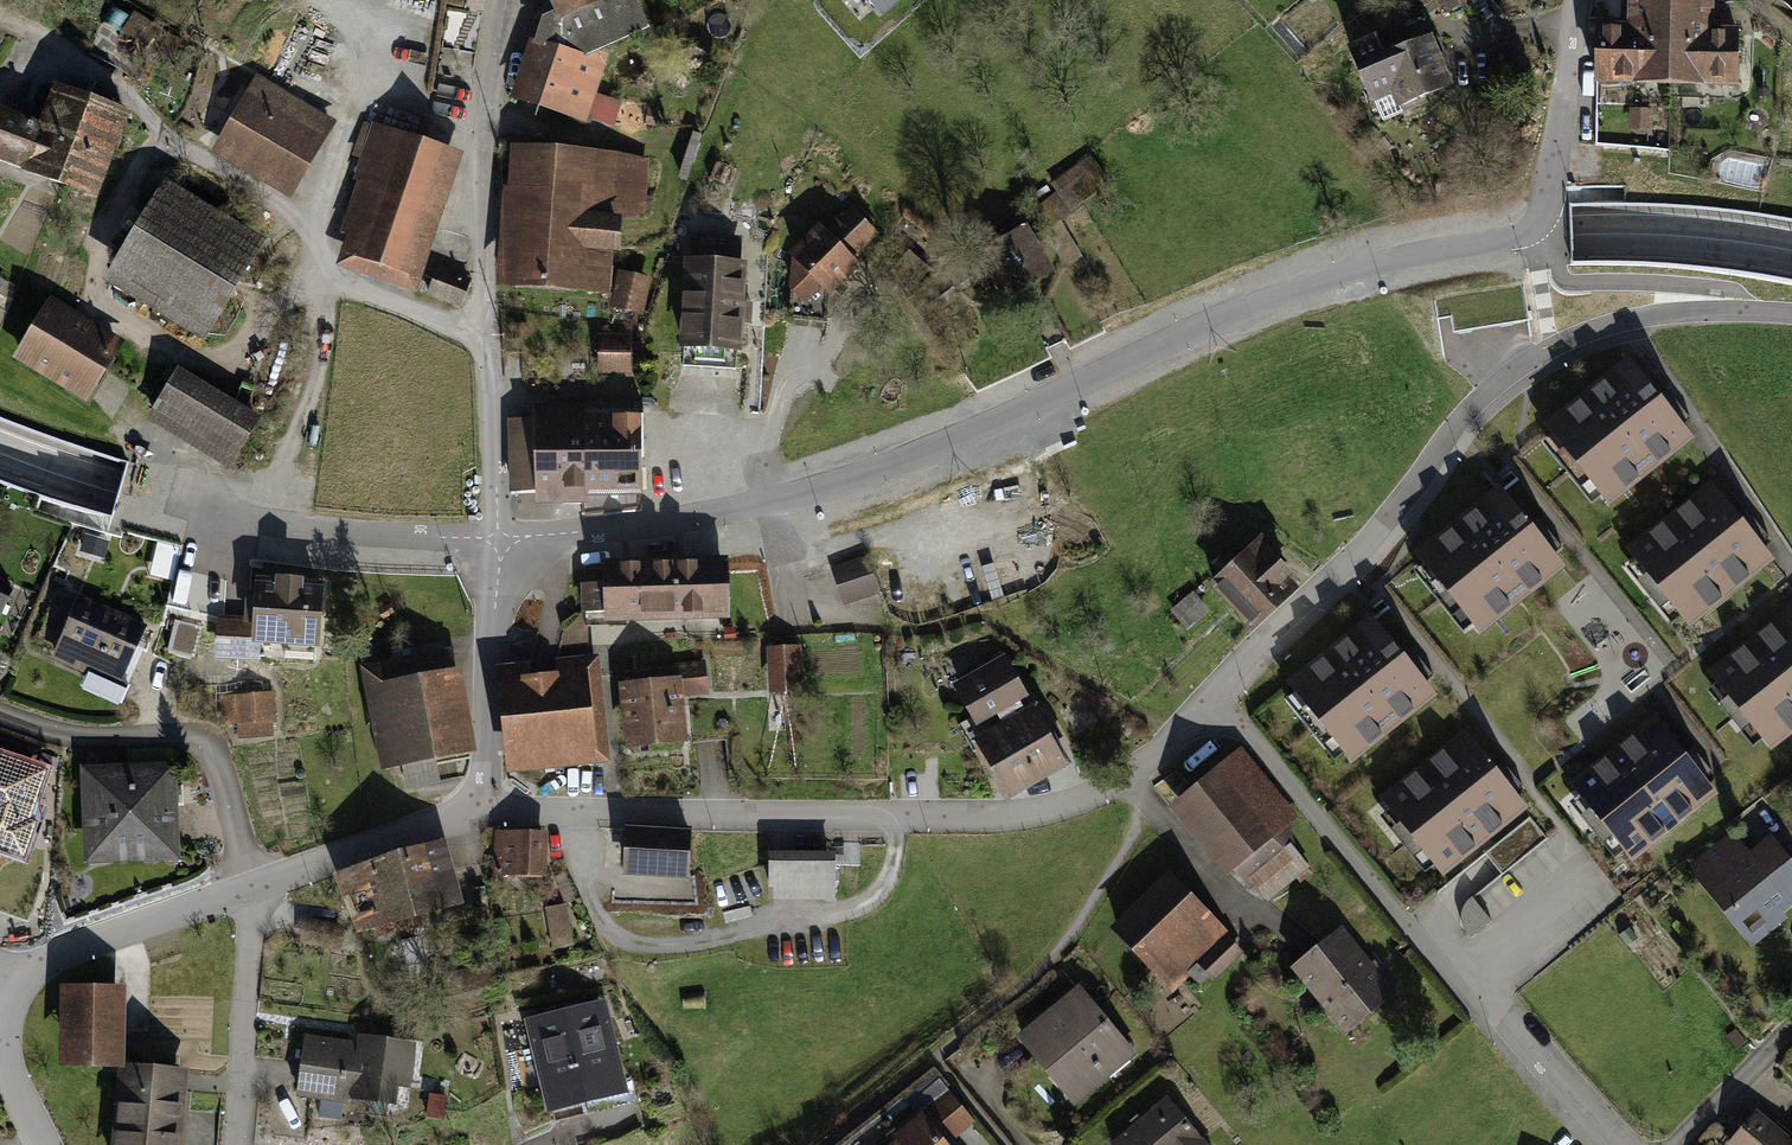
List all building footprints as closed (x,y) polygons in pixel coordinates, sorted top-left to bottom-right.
[(646,26),(634,0),(557,0),(562,12),(544,20),(519,97),(584,118),(603,64),(580,56),(646,26)] [(880,11),(892,0),(870,0),(880,11)] [(1448,10),(1463,0),(1441,0),(1448,10)] [(1635,30),(1634,80),(1669,81),(1671,0),(1635,0),(1635,30)] [(1690,0),(1671,0),(1669,81),(1737,82),(1737,33),(1706,32),(1707,0),(1690,0)] [(1783,1),(1791,9),(1791,0),(1784,0),(1783,1)] [(157,28),(134,14),(124,29),(147,44),(157,28)] [(1615,30),(1597,29),(1596,80),(1614,80),(1615,30)] [(1635,30),(1615,30),(1614,80),(1634,80),(1635,30)] [(1375,41),(1351,51),(1372,100),(1394,90),(1400,105),(1447,85),(1428,40),(1388,57),(1381,39),(1375,41)] [(158,50),(151,45),(146,54),(152,58),(158,50)] [(259,83),(223,144),(292,184),(329,121),(301,104),(300,107),(259,83)] [(90,102),(57,90),(43,129),(6,115),(0,132),(0,160),(60,182),(90,102)] [(123,114),(90,102),(60,182),(93,195),(123,114)] [(1633,111),(1633,128),(1647,128),(1648,111),(1633,111)] [(450,150),(376,126),(358,179),(366,182),(349,233),(360,237),(353,256),(408,274),(450,150)] [(703,135),(693,132),(679,176),(688,179),(703,135)] [(582,156),(528,153),(520,282),(611,288),(611,279),(606,278),(611,194),(580,192),(582,156)] [(1097,188),(1079,165),(1053,185),(1060,194),(1039,210),(1050,225),(1097,188)] [(252,253),(160,198),(118,268),(164,296),(151,318),(166,327),(179,305),(209,323),(252,253)] [(816,229),(819,232),(795,256),(790,315),(826,318),(829,290),(853,265),(848,260),(874,233),(852,210),(838,224),(830,217),(816,229)] [(1046,268),(1024,231),(1008,241),(1004,234),(990,243),(994,249),(983,255),(1009,298),(1032,285),(1028,279),(1046,268)] [(695,262),(689,262),(684,345),(737,348),(738,323),(742,324),(743,300),(740,300),(742,265),(737,264),(737,249),(695,247),(695,262)] [(437,268),(428,292),(459,305),(469,281),(437,268)] [(640,301),(619,295),(616,307),(637,312),(640,301)] [(52,305),(21,355),(85,394),(116,344),(52,305)] [(644,341),(600,341),(600,366),(641,365),(644,341)] [(1689,435),(1629,361),(1548,427),(1608,500),(1689,435)] [(255,420),(178,374),(154,415),(230,461),(255,420)] [(639,487),(638,407),(617,407),(617,418),(511,420),(513,490),(639,487)] [(1770,558),(1710,484),(1630,549),(1689,623),(1770,558)] [(1560,564),(1501,490),(1420,555),(1479,629),(1560,564)] [(110,541),(85,534),(80,551),(105,558),(110,541)] [(1273,552),(1261,540),(1239,561),(1231,552),(1218,564),(1226,573),(1214,584),(1253,625),(1291,589),(1281,578),(1288,572),(1271,554),(1273,552)] [(181,548),(158,542),(150,575),(172,581),(181,548)] [(1029,588),(1022,551),(983,559),(990,596),(1029,588)] [(878,592),(866,557),(832,568),(843,603),(878,592)] [(723,565),(607,568),(608,584),(584,584),(585,611),(608,610),(608,613),(724,609),(723,565)] [(314,659),(318,587),(299,586),(299,580),(279,579),(279,585),(259,584),(258,599),(249,599),(248,622),(222,621),(220,654),(314,659)] [(1194,587),(1175,609),(1191,624),(1211,602),(1194,587)] [(9,596),(0,592),(0,615),(9,596)] [(144,629),(78,600),(55,651),(92,668),(84,687),(119,702),(128,683),(121,680),(144,629)] [(1711,672),(1771,746),(1791,729),(1791,607),(1711,672)] [(1372,619),(1291,684),(1351,757),(1432,692),(1372,619)] [(794,647),(773,648),(775,690),(796,689),(794,647)] [(441,658),(368,672),(386,764),(408,760),(434,755),(459,750),(441,658)] [(703,664),(624,671),(631,743),(681,738),(676,687),(705,684),(703,664)] [(962,690),(980,721),(998,711),(1008,728),(1026,718),(1016,699),(1022,696),(1004,666),(962,690)] [(590,746),(583,675),(501,683),(509,755),(590,746)] [(268,694),(223,698),(225,714),(238,713),(239,721),(270,718),(268,694)] [(1026,718),(1008,728),(998,711),(980,721),(990,739),(980,744),(1007,790),(1061,759),(1052,742),(1061,737),(1054,724),(1044,730),(1035,713),(1026,718)] [(1713,793),(1654,719),(1573,783),(1633,857),(1713,793)] [(1524,807),(1464,733),(1383,798),(1443,872),(1524,807)] [(1293,811),(1241,749),(1179,800),(1197,821),(1192,825),(1197,830),(1201,826),(1250,884),(1254,880),(1268,896),(1303,867),(1291,852),(1286,852),(1282,820),(1293,811)] [(434,755),(408,760),(413,786),(440,781),(434,755)] [(20,850),(28,825),(21,823),(30,799),(22,796),(31,772),(0,761),(0,843),(20,850)] [(167,770),(90,774),(93,854),(129,852),(129,847),(171,845),(167,770)] [(689,833),(630,830),(628,868),(687,871),(689,833)] [(505,846),(497,846),(497,873),(541,875),(542,833),(506,831),(505,846)] [(438,843),(392,854),(404,888),(447,876),(438,843)] [(1772,847),(1769,845),(1766,846),(1737,870),(1718,846),(1693,866),(1746,932),(1791,895),(1791,871),(1772,847)] [(404,888),(392,854),(363,864),(342,874),(364,927),(397,917),(399,926),(419,920),(417,912),(455,902),(447,876),(404,888)] [(826,862),(773,862),(772,895),(826,895),(826,862)] [(1206,917),(1168,878),(1118,926),(1170,980),(1180,971),(1165,956),(1206,917)] [(1471,938),(1491,921),(1474,898),(1463,907),(1461,910),(1460,915),(1461,919),(1461,923),(1462,926),(1464,928),(1471,938)] [(564,922),(562,908),(547,910),(549,924),(564,922)] [(1221,933),(1206,917),(1165,956),(1180,971),(1221,933)] [(1393,992),(1341,929),(1293,967),(1345,1031),(1393,992)] [(1227,938),(1201,962),(1214,975),(1239,951),(1227,938)] [(488,969),(471,972),(475,988),(491,985),(488,969)] [(114,990),(72,990),(71,1061),(113,1062),(114,990)] [(1130,1052),(1078,991),(1023,1037),(1040,1058),(1049,1050),(1084,1091),(1130,1052)] [(602,1002),(560,1012),(578,1083),(619,1072),(602,1002)] [(560,1012),(529,1020),(546,1090),(578,1083),(560,1012)] [(369,1047),(305,1038),(298,1091),(370,1101),(373,1076),(406,1080),(411,1046),(370,1041),(369,1047)] [(123,1069),(117,1144),(176,1144),(181,1090),(154,1088),(155,1072),(123,1069)] [(619,1072),(578,1083),(585,1115),(640,1101),(632,1069),(619,1072)] [(578,1083),(546,1090),(554,1123),(585,1115),(578,1083)] [(949,1093),(919,1117),(914,1112),(887,1135),(895,1144),(945,1144),(943,1144),(971,1120),(949,1093)] [(443,1118),(445,1096),(430,1094),(428,1116),(443,1118)] [(1168,1097),(1112,1144),(1113,1144),(1207,1144),(1168,1097)] [(1757,1114),(1749,1124),(1747,1124),(1730,1144),(1732,1144),(1791,1144),(1791,1143),(1757,1114)]
